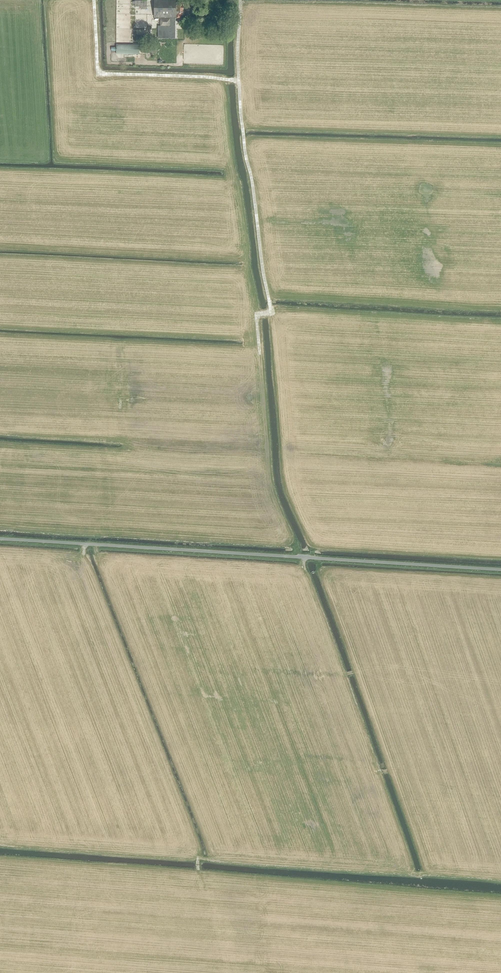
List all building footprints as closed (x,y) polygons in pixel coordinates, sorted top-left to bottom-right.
[(183,6),(183,1),(177,1),(176,1),(176,0),(154,0),(154,18),(160,18),(160,26),(170,26),(170,18),(176,18),(180,18),(180,15),(183,15),(183,9),(183,6)] [(147,7),(147,1),(135,1),(135,7),(141,7),(141,9),(147,9),(147,7)] [(131,36),(131,10),(122,9),(122,11),(118,11),(118,35),(131,36)] [(139,45),(116,45),(116,54),(116,58),(122,58),(122,56),(124,56),(124,54),(139,54),(139,45)]
